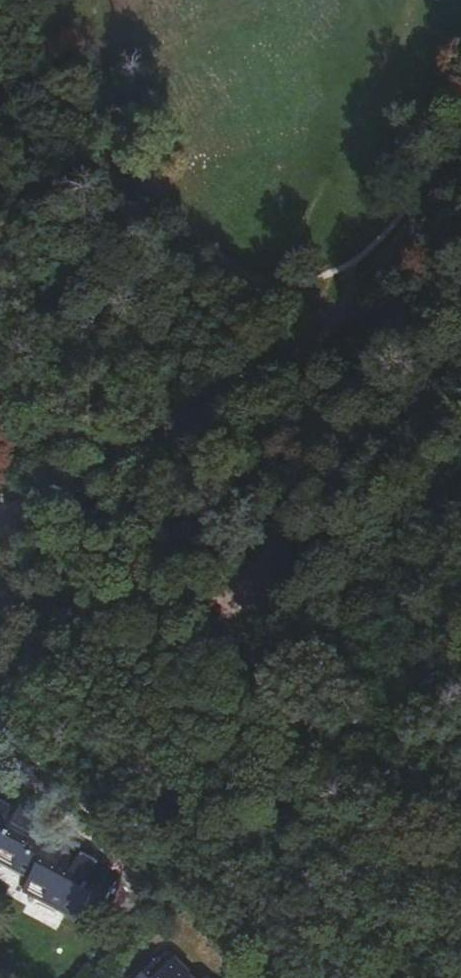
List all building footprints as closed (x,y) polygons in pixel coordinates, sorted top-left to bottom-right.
[(30,883),(26,890),(46,902),(44,907),(78,926),(92,902),(104,909),(115,889),(94,877),(99,867),(81,857),(79,860),(37,836),(46,819),(28,809),(22,820),(0,807),(0,866),(30,883)] [(175,962),(166,972),(158,965),(145,977),(191,977),(175,962)]
